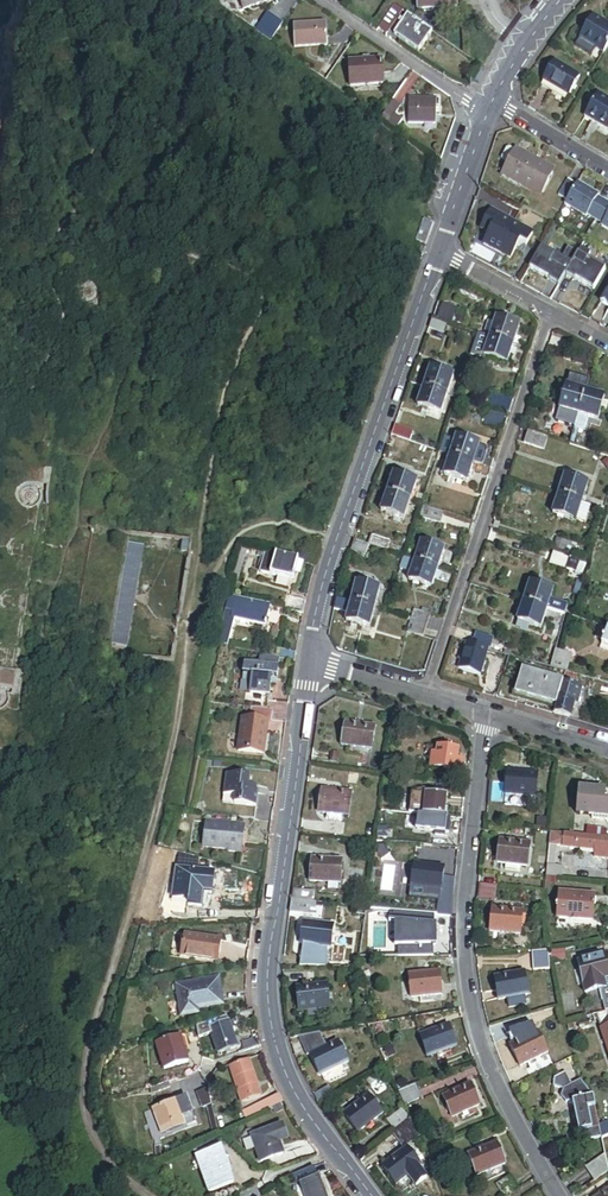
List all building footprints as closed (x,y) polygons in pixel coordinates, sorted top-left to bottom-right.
[(245,8),(270,0),(242,0),(245,8)] [(417,11),(456,9),(455,0),(417,0),(417,11)] [(400,10),(393,5),(380,26),(386,30),(400,10)] [(269,13),(256,31),(271,42),(284,24),(269,13)] [(433,33),(408,15),(396,33),(421,50),(433,33)] [(607,54),(607,24),(598,18),(584,41),(607,55),(607,54)] [(329,24),(294,25),(296,48),(330,46),(329,24)] [(381,62),(348,64),(350,88),(382,87),(381,62)] [(548,79),(557,84),(574,95),(585,78),(560,62),(548,79)] [(554,89),(557,84),(548,79),(545,83),(554,89)] [(601,94),(588,116),(607,129),(607,99),(601,94)] [(436,99),(408,98),(408,124),(435,125),(435,115),(435,109),(436,99)] [(379,120),(395,132),(402,123),(393,117),(400,109),(391,103),(379,120)] [(502,161),(508,164),(515,150),(510,147),(506,148),(501,158),(502,161)] [(534,162),(535,159),(516,149),(515,150),(508,164),(502,175),(521,185),(523,182),(542,191),(552,172),(534,162)] [(554,169),(535,159),(534,162),(552,172),(554,169)] [(586,171),(579,181),(594,190),(600,180),(586,171)] [(558,196),(568,201),(577,185),(568,179),(558,196)] [(523,182),(521,185),(539,195),(542,191),(523,182)] [(596,191),(591,201),(607,211),(607,198),(596,191)] [(534,232),(491,208),(480,229),(488,233),(482,244),(511,259),(514,253),(521,241),(527,244),(534,232)] [(427,243),(435,222),(424,218),(416,239),(427,243)] [(87,305),(91,305),(95,304),(99,302),(101,298),(103,294),(103,289),(101,285),(98,281),(95,279),(90,278),(86,278),(81,280),(78,283),(76,287),(75,291),(76,295),(77,299),(80,302),(83,304),(87,305)] [(456,311),(442,306),(437,321),(451,326),(456,311)] [(462,328),(464,322),(457,319),(454,325),(462,328)] [(490,339),(512,346),(519,327),(497,320),(490,339)] [(428,330),(442,335),(445,327),(431,322),(428,330)] [(484,357),(506,365),(512,346),(490,339),(484,357)] [(434,393),(446,397),(452,379),(429,372),(423,390),(434,393)] [(559,411),(579,417),(586,394),(566,388),(559,411)] [(417,408),(440,416),(446,397),(434,393),(423,390),(417,408)] [(487,407),(509,414),(514,400),(492,392),(487,407)] [(607,411),(607,407),(607,404),(604,403),(605,399),(586,394),(579,417),(575,430),(584,432),(588,419),(598,422),(602,409),(607,411)] [(410,443),(413,435),(394,428),(391,437),(410,443)] [(450,438),(453,430),(447,428),(444,436),(450,438)] [(544,451),(548,440),(527,433),(524,444),(544,451)] [(450,457),(473,465),(479,447),(479,446),(456,439),(450,457)] [(484,460),(487,452),(486,449),(479,447),(473,465),(476,466),(479,458),(484,460)] [(444,476),(467,484),(473,465),(450,457),(444,476)] [(476,466),(491,471),(493,463),(484,460),(479,458),(476,466)] [(473,474),(488,479),(491,471),(476,466),(473,474)] [(43,503),(46,489),(53,490),(54,472),(46,471),(45,483),(27,482),(19,484),(15,489),(13,495),(13,501),(17,506),(22,510),(30,511),(39,510),(43,503)] [(387,494),(410,502),(416,484),(407,481),(393,476),(387,494)] [(559,497),(582,505),(589,483),(566,476),(559,497)] [(381,511),(404,519),(410,502),(387,494),(381,511)] [(553,516),(584,525),(590,507),(582,505),(559,497),(553,516)] [(440,524),(443,515),(426,509),(423,518),(440,524)] [(368,547),(386,553),(389,544),(371,538),(368,547)] [(193,541),(185,540),(183,552),(191,554),(193,541)] [(591,552),(557,541),(553,554),(587,565),(591,552)] [(351,553),(365,557),(368,547),(354,542),(351,553)] [(127,648),(145,546),(129,543),(112,645),(127,648)] [(414,563),(438,570),(444,552),(420,544),(414,563)] [(236,574),(240,575),(250,549),(245,547),(236,574)] [(300,560),(258,548),(263,556),(261,555),(260,560),(264,561),(263,564),(267,565),(265,572),(264,575),(296,584),(298,575),(304,577),(300,560)] [(564,572),(566,567),(568,561),(553,556),(549,567),(564,572)] [(566,567),(575,570),(577,564),(568,561),(566,567)] [(431,590),(438,570),(414,563),(408,582),(413,583),(418,585),(431,590)] [(575,577),(581,578),(585,566),(579,564),(575,577)] [(31,571),(10,568),(7,582),(28,586),(31,571)] [(351,605),(375,611),(380,592),(378,591),(371,590),(356,585),(351,605)] [(567,608),(550,603),(554,593),(531,585),(525,605),(547,612),(564,618),(565,616),(567,610),(567,608)] [(238,619),(267,627),(273,606),(235,596),(234,599),(234,618),(238,619)] [(228,642),(232,643),(238,619),(234,618),(234,599),(228,597),(221,633),(228,636),(228,642)] [(285,612),(301,616),(304,604),(288,600),(285,612)] [(346,624),(370,630),(375,611),(351,605),(346,624)] [(541,631),(547,612),(525,605),(519,623),(523,625),(521,631),(528,633),(530,627),(541,631)] [(410,622),(426,627),(430,617),(414,611),(410,622)] [(1,621),(0,627),(0,636),(19,639),(21,624),(1,621)] [(407,634),(423,639),(426,627),(410,622),(407,634)] [(599,628),(594,641),(601,643),(598,653),(607,656),(607,629),(603,627),(603,629),(599,628)] [(219,644),(227,647),(228,642),(228,636),(221,633),(219,644)] [(490,650),(493,641),(476,636),(473,645),(490,650)] [(490,652),(468,645),(460,672),(482,678),(490,652)] [(279,661),(294,664),(295,655),(282,651),(279,661)] [(550,669),(567,674),(572,657),(555,652),(550,669)] [(271,680),(276,681),(279,661),(259,656),(258,667),(243,665),(241,681),(251,683),(247,710),(266,712),(270,686),(271,680)] [(17,670),(14,686),(0,683),(0,711),(8,707),(10,699),(22,700),(27,672),(17,670)] [(517,695),(558,707),(564,684),(524,672),(517,695)] [(564,684),(558,707),(555,715),(570,720),(575,705),(578,706),(583,689),(564,684)] [(237,753),(262,757),(267,723),(242,720),(237,753)] [(342,748),(371,752),(374,730),(345,725),(342,748)] [(463,763),(457,762),(458,752),(423,747),(423,752),(426,752),(426,755),(432,755),(432,761),(433,761),(432,765),(436,765),(435,770),(462,773),(463,763)] [(345,767),(362,770),(363,761),(346,758),(345,767)] [(256,787),(248,786),(250,778),(226,774),(223,796),(235,798),(234,806),(256,809),(258,793),(255,793),(256,787)] [(506,797),(535,800),(538,777),(508,774),(506,797)] [(319,815),(348,819),(351,796),(322,792),(319,815)] [(579,803),(604,805),(605,794),(580,792),(579,803)] [(423,817),(443,819),(445,799),(425,797),(423,817)] [(607,818),(607,806),(604,805),(579,803),(578,815),(594,816),(607,818)] [(449,835),(450,820),(443,819),(423,817),(419,817),(418,832),(437,834),(437,838),(446,839),(446,835),(449,835)] [(240,856),(244,830),(236,829),(237,822),(232,821),(231,828),(206,825),(203,848),(229,851),(228,854),(240,856)] [(545,831),(546,823),(539,822),(538,831),(545,831)] [(606,840),(607,832),(587,830),(587,838),(588,838),(606,840)] [(549,834),(545,878),(561,880),(562,869),(554,868),(556,848),(595,852),(594,859),(607,860),(607,840),(606,840),(588,838),(587,838),(549,834)] [(432,847),(447,849),(448,842),(433,841),(432,847)] [(498,865),(528,869),(530,846),(500,843),(498,865)] [(199,894),(207,896),(212,878),(192,872),(195,859),(183,856),(179,871),(176,871),(167,904),(163,903),(160,912),(181,917),(184,906),(196,909),(199,894)] [(309,883),(340,886),(342,864),(312,861),(309,883)] [(411,901),(440,904),(443,870),(413,867),(411,890),(412,890),(411,901)] [(497,889),(482,887),(480,901),(495,902),(497,889)] [(291,903),(311,905),(312,894),(292,892),(291,903)] [(559,915),(592,918),(594,895),(561,892),(559,915)] [(536,905),(543,905),(544,894),(537,893),(536,905)] [(290,914),(315,917),(316,906),(311,905),(291,903),(290,914)] [(490,934),(520,936),(522,914),(492,912),(490,934)] [(441,950),(444,918),(420,915),(419,925),(424,926),(423,934),(418,933),(418,935),(410,934),(409,945),(417,946),(417,947),(441,950)] [(325,949),(331,950),(334,928),(304,924),(301,946),(303,946),(325,949)] [(178,959),(215,966),(219,944),(182,937),(178,959)] [(330,963),(330,960),(329,957),(327,958),(326,952),(325,949),(303,946),(302,953),(301,953),(300,959),(301,959),(300,969),(328,970),(328,963),(330,963)] [(549,956),(548,953),(533,954),(534,973),(552,971),(550,964),(549,956)] [(607,957),(578,964),(586,996),(598,992),(604,1015),(607,1014),(607,961),(607,957)] [(412,1001),(441,998),(439,976),(409,979),(412,1001)] [(498,1003),(528,998),(525,976),(494,980),(498,1003)] [(215,996),(213,996),(211,984),(174,989),(178,1020),(196,1018),(195,1013),(217,1010),(215,996)] [(217,1010),(220,1007),(217,984),(211,984),(213,996),(215,996),(217,1010)] [(299,1014),(329,1011),(326,988),(296,991),(299,1014)] [(604,1015),(593,1018),(595,1022),(598,1022),(607,1052),(607,1014),(604,1015)] [(591,1028),(589,1019),(578,1022),(580,1031),(591,1028)] [(209,1032),(225,1026),(224,1022),(194,1032),(196,1038),(203,1036),(202,1034),(209,1032)] [(575,1031),(573,1024),(567,1025),(569,1033),(575,1031)] [(218,1057),(237,1050),(228,1025),(225,1026),(209,1032),(212,1040),(218,1057)] [(427,1059),(456,1049),(448,1028),(420,1038),(427,1059)] [(197,1046),(212,1040),(209,1032),(202,1034),(203,1036),(196,1038),(197,1046)] [(509,1048),(520,1068),(547,1054),(537,1034),(509,1048)] [(563,1046),(560,1034),(552,1037),(555,1049),(563,1046)] [(320,1078),(347,1065),(337,1045),(326,1050),(319,1035),(298,1039),(307,1058),(310,1057),(320,1078)] [(241,1042),(244,1051),(262,1045),(259,1036),(241,1042)] [(167,1073),(187,1066),(179,1040),(158,1047),(167,1073)] [(233,1072),(253,1065),(251,1059),(231,1066),(233,1072)] [(249,1093),(261,1089),(253,1065),(233,1072),(242,1100),(250,1097),(249,1093)] [(599,1128),(592,1101),(584,1090),(579,1082),(570,1087),(564,1075),(552,1081),(551,1089),(562,1092),(560,1099),(565,1105),(572,1105),(578,1134),(585,1133),(587,1143),(602,1140),(599,1128)] [(313,1095),(317,1104),(334,1094),(329,1086),(313,1095)] [(398,1094),(405,1107),(422,1100),(417,1086),(398,1094)] [(452,1118),(479,1107),(470,1086),(444,1097),(452,1118)] [(249,1093),(250,1097),(262,1093),(261,1089),(249,1093)] [(202,1108),(210,1105),(207,1090),(197,1094),(202,1108)] [(260,1103),(264,1112),(286,1102),(281,1093),(260,1103)] [(357,1133),(382,1116),(369,1098),(344,1115),(357,1133)] [(183,1128),(193,1124),(184,1099),(174,1102),(183,1128)] [(162,1135),(183,1128),(174,1102),(153,1110),(162,1135)] [(251,1118),(264,1112),(260,1103),(260,1102),(246,1109),(251,1118)] [(408,1124),(409,1123),(401,1111),(387,1121),(395,1133),(408,1124)] [(400,1145),(415,1135),(408,1124),(395,1133),(393,1134),(400,1145)] [(599,1128),(602,1140),(607,1137),(607,1125),(599,1128)] [(279,1147),(288,1143),(282,1127),(273,1130),(279,1147)] [(260,1163),(282,1155),(279,1147),(273,1130),(251,1138),(260,1163)] [(400,1145),(403,1149),(418,1139),(415,1135),(400,1145)] [(211,1190),(236,1181),(224,1145),(198,1155),(211,1190)] [(469,1156),(476,1177),(504,1167),(496,1146),(469,1156)] [(396,1185),(420,1168),(417,1163),(421,1160),(412,1147),(383,1167),(396,1185)] [(607,1177),(607,1162),(606,1155),(586,1168),(595,1184),(607,1177)] [(303,1181),(320,1175),(317,1166),(294,1174),(297,1183),(303,1181)] [(320,1175),(303,1181),(308,1195),(328,1195),(320,1175)] [(519,1191),(510,1178),(497,1186),(503,1195),(511,1195),(519,1191)]
